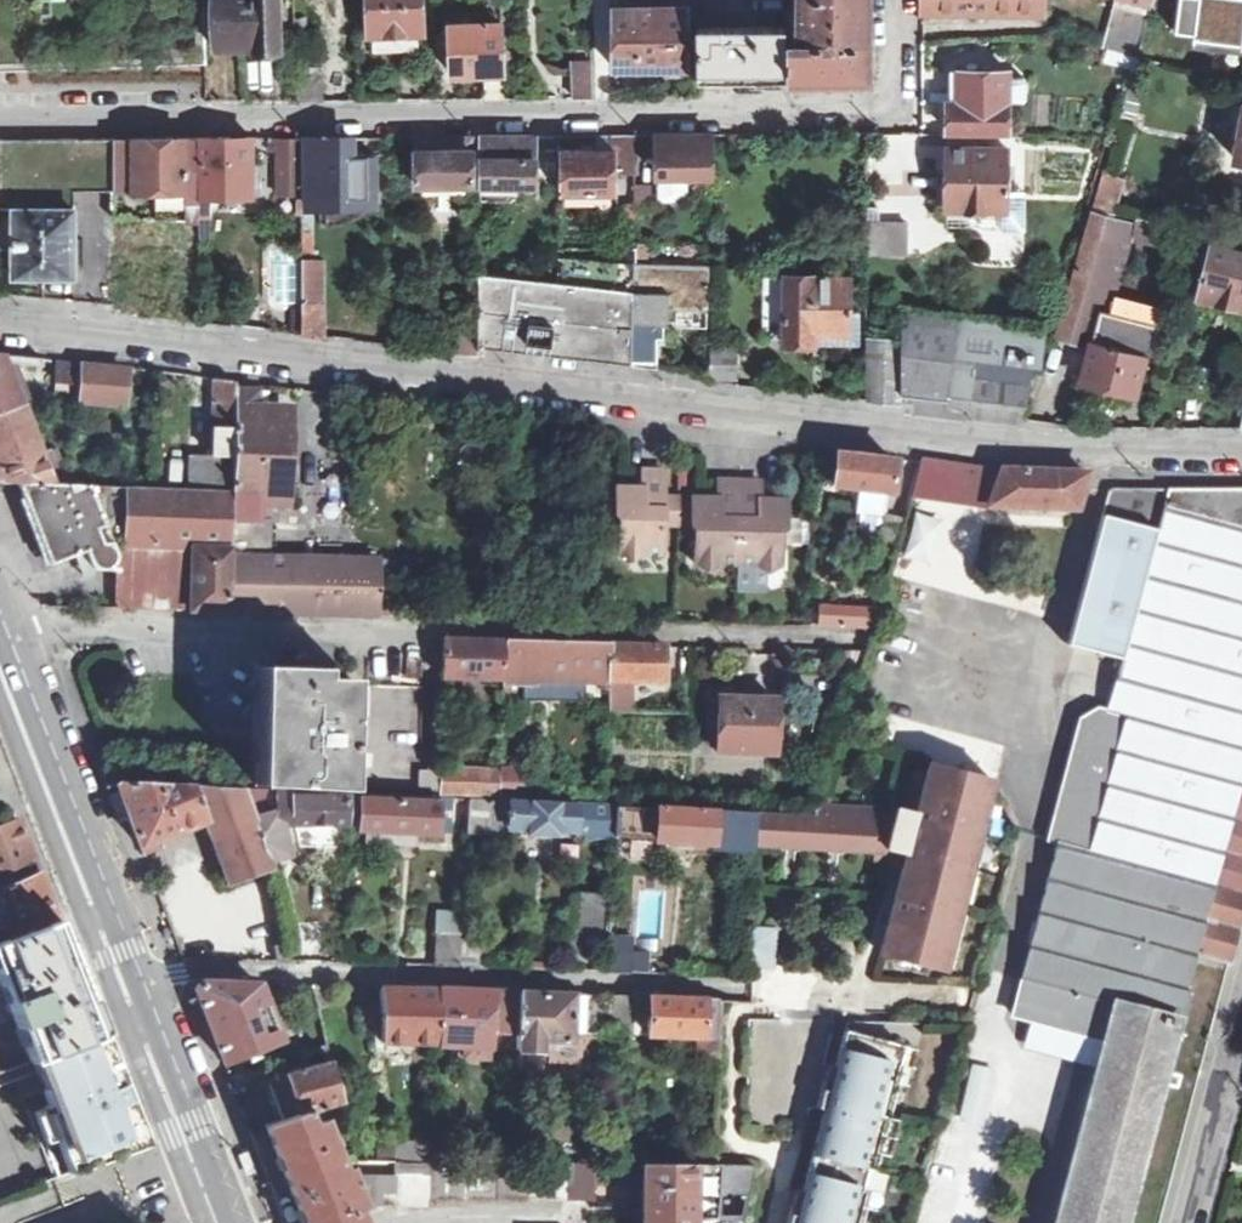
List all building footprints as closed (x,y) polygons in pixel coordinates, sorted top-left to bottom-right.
[(219,47),(254,45),(254,49),(283,50),(280,0),(217,0),(219,47)] [(367,35),(373,34),(374,51),(417,49),(416,33),(422,33),(421,0),(366,0),(367,35)] [(612,69),(662,67),(662,75),(682,75),(683,66),(685,66),(685,5),(631,7),(631,0),(624,0),(623,0),(622,7),(612,8),(612,69)] [(800,44),(787,45),(788,78),(871,77),(871,8),(871,0),(799,0),(800,44)] [(923,11),(1044,13),(1044,0),(923,0),(923,11)] [(1104,50),(1137,57),(1153,2),(1148,1),(1149,0),(1117,0),(1104,50)] [(1195,36),(1241,43),(1241,0),(1182,0),(1177,30),(1196,32),(1195,36)] [(484,73),(504,73),(503,16),(462,17),(462,23),(449,24),(452,74),(484,73)] [(698,28),(699,79),(717,78),(788,78),(787,45),(787,26),(741,27),(741,19),(726,19),(726,28),(698,28)] [(574,65),(575,98),(577,98),(591,98),(594,98),(593,64),(574,65)] [(990,132),(1010,132),(1010,70),(990,70),(952,70),(951,102),(948,102),(947,131),(990,132)] [(486,99),(504,99),(505,99),(504,73),(484,73),(486,99)] [(1129,87),(1119,123),(1132,127),(1141,90),(1129,87)] [(655,177),(713,175),(713,133),(654,135),(655,177)] [(949,133),(949,149),(1016,148),(1016,135),(991,134),(949,133)] [(614,135),(614,147),(561,148),(562,188),(615,187),(615,169),(635,168),(634,134),(614,135)] [(481,137),(481,192),(517,192),(518,183),(537,184),(537,136),(481,135),(481,137)] [(416,182),(422,181),(422,191),(467,191),(467,183),(473,183),(473,136),(416,136),(416,182)] [(113,138),(113,190),(157,189),(200,189),(200,137),(179,138),(113,138)] [(200,137),(200,189),(200,214),(214,214),(214,196),(253,196),(253,164),(252,137),(246,137),(200,137)] [(278,137),(279,195),(303,195),(302,137),(278,137)] [(309,138),(310,202),(374,201),(373,155),(352,156),(352,137),(309,138)] [(113,138),(91,139),(0,139),(0,192),(113,190),(113,138)] [(949,149),(950,211),(953,211),(953,214),(985,214),(1017,214),(1017,190),(1009,190),(1007,149),(949,149)] [(253,196),(261,195),(261,164),(253,164),(253,196)] [(1093,210),(1115,214),(1125,180),(1104,175),(1093,210)] [(200,189),(157,189),(157,219),(200,219),(200,214),(200,189)] [(1017,190),(1017,214),(1026,214),(1027,190),(1017,190)] [(481,192),(481,202),(510,202),(517,192),(481,192)] [(2,208),(3,272),(73,271),(72,207),(2,208)] [(1093,210),(1058,335),(1094,345),(1087,377),(1140,389),(1149,353),(1153,354),(1160,323),(1110,311),(1128,233),(1133,217),(1115,214),(1093,210)] [(1017,214),(985,214),(985,230),(1027,230),(1026,214),(1017,214)] [(303,261),(313,261),(312,217),(303,218),(303,261)] [(1128,233),(1136,235),(1141,218),(1133,217),(1128,233)] [(140,273),(141,219),(112,219),(114,303),(113,312),(118,313),(132,315),(140,316),(140,273)] [(881,223),(879,254),(906,254),(906,222),(881,223)] [(867,224),(867,253),(879,254),(881,223),(867,224)] [(1200,296),(1241,306),(1241,250),(1212,243),(1200,296)] [(97,246),(97,301),(108,302),(109,246),(97,246)] [(303,334),(303,335),(324,337),(324,323),(323,294),(324,261),(313,261),(303,261),(303,334)] [(633,364),(634,324),(634,282),(634,270),(557,263),(557,282),(479,273),(478,319),(479,347),(633,364)] [(849,278),(814,279),(813,275),(786,276),(785,343),(849,344),(859,345),(858,311),(849,311),(849,278)] [(634,324),(661,324),(660,282),(634,282),(634,324)] [(323,294),(324,323),(345,324),(346,296),(323,294)] [(1017,421),(1038,364),(1046,333),(905,313),(903,341),(867,341),(867,400),(902,403),(903,394),(969,403),(968,416),(1014,422),(1017,421)] [(455,318),(455,352),(478,355),(479,347),(478,319),(455,318)] [(633,364),(658,367),(658,338),(663,338),(663,324),(661,324),(634,324),(633,364)] [(710,379),(735,381),(735,350),(710,349),(710,354),(710,371),(710,372),(710,379)] [(24,407),(5,356),(0,356),(0,411),(14,406),(24,407)] [(58,361),(57,374),(60,374),(58,395),(77,395),(80,363),(77,364),(61,362),(58,361)] [(76,401),(119,407),(123,368),(80,363),(77,395),(77,396),(76,401)] [(234,447),(235,405),(235,390),(236,382),(231,381),(216,378),(213,378),(212,428),(213,428),(213,434),(213,456),(192,456),(192,490),(233,491),(234,447)] [(271,556),(272,507),(282,508),(289,498),(290,449),(291,414),(284,406),(258,406),(258,390),(235,390),(235,405),(234,447),(233,491),(231,557),(271,556)] [(65,486),(58,475),(51,478),(49,472),(24,407),(14,406),(0,411),(0,483),(18,484),(65,486)] [(835,453),(832,485),(888,492),(892,461),(892,458),(836,451),(835,453)] [(909,489),(964,497),(963,503),(966,503),(976,466),(920,457),(919,461),(909,489)] [(966,503),(991,507),(1077,509),(1086,473),(1000,470),(976,466),(966,503)] [(663,499),(664,471),(643,470),(643,488),(616,487),(615,527),(620,532),(620,563),(632,574),(645,562),(663,564),(662,527),(663,499)] [(687,499),(687,527),(690,534),(691,564),(703,575),(714,565),(735,566),(755,567),(766,575),(779,566),(780,533),(785,530),(786,500),(759,500),(760,481),(718,481),(718,499),(687,499)] [(228,611),(231,557),(233,491),(192,490),(65,486),(18,484),(50,566),(87,551),(92,569),(96,570),(97,572),(117,572),(116,609),(175,610),(183,595),(184,547),(191,548),(190,611),(228,611)] [(1058,841),(1241,889),(1241,488),(1111,489),(1068,645),(1123,660),(1109,713),(1107,711),(1103,711),(1083,720),(1051,838),(1058,841)] [(890,514),(891,495),(858,494),(857,513),(890,514)] [(678,527),(678,499),(663,499),(662,527),(678,527)] [(678,527),(687,527),(687,499),(678,499),(678,527)] [(376,615),(387,615),(387,614),(387,593),(376,593),(377,559),(271,556),(231,557),(228,611),(376,615)] [(735,589),(765,591),(766,575),(755,567),(735,566),(735,589)] [(875,611),(819,610),(819,624),(836,625),(870,627),(875,611)] [(444,640),(443,685),(455,685),(454,676),(503,677),(504,642),(444,640)] [(503,684),(504,698),(525,699),(525,682),(531,682),(532,677),(587,678),(588,683),(609,683),(609,645),(562,643),(558,643),(538,643),(504,642),(503,677),(503,684)] [(609,645),(609,683),(609,713),(629,713),(629,682),(664,680),(665,647),(609,645)] [(256,785),(342,791),(343,750),(350,751),(350,720),(344,720),(345,679),(322,679),(322,669),(259,667),(256,785)] [(718,751),(718,740),(719,697),(743,698),(744,686),(733,685),(733,687),(710,688),(709,739),(709,752),(718,751)] [(774,741),(776,699),(743,698),(719,697),(718,740),(718,751),(774,751),(774,741)] [(821,800),(815,817),(757,814),(755,843),(890,848),(905,854),(879,951),(942,968),(991,782),(995,783),(996,779),(936,761),(934,765),(930,763),(922,795),(867,795),(866,809),(828,809),(829,800),(821,800)] [(442,793),(441,772),(442,770),(419,769),(418,793),(442,793)] [(502,796),(523,797),(522,782),(516,782),(517,769),(503,769),(503,780),(502,796)] [(442,793),(476,795),(476,779),(476,773),(441,772),(442,793)] [(502,796),(503,780),(476,779),(476,795),(502,796)] [(229,884),(270,869),(268,862),(243,791),(242,789),(118,783),(116,785),(119,794),(128,816),(140,847),(204,822),(209,830),(229,884)] [(243,791),(268,862),(289,854),(279,825),(348,827),(348,821),(349,796),(243,791)] [(348,821),(359,822),(358,830),(436,832),(436,815),(437,799),(349,796),(348,821)] [(437,799),(436,815),(446,817),(446,800),(437,799)] [(619,806),(466,801),(464,832),(507,832),(507,827),(526,828),(526,831),(552,833),(552,829),(575,830),(576,836),(601,836),(601,834),(616,834),(616,833),(618,808),(619,806)] [(752,847),(754,813),(618,808),(616,833),(708,837),(709,844),(752,847)] [(15,817),(0,823),(0,891),(38,875),(15,817)] [(1058,841),(1012,1013),(1088,1034),(1099,993),(1178,1015),(1195,953),(1229,963),(1241,915),(1241,889),(1058,841)] [(57,924),(38,875),(0,891),(0,915),(11,942),(57,924)] [(576,894),(575,913),(573,935),(600,937),(601,914),(603,895),(576,894)] [(0,915),(0,945),(9,942),(11,942),(0,915)] [(55,1049),(57,1052),(100,1035),(98,1030),(92,1014),(91,1012),(57,924),(11,942),(9,942),(0,945),(0,975),(11,1004),(7,1006),(10,1012),(14,1011),(33,1057),(37,1056),(55,1049)] [(752,927),(752,967),(777,967),(778,928),(752,927)] [(459,966),(458,964),(460,940),(461,934),(437,933),(434,965),(457,967),(459,967),(459,966)] [(606,972),(630,973),(631,950),(633,938),(608,936),(606,972)] [(258,984),(235,982),(200,982),(195,989),(224,1062),(281,1041),(258,984)] [(320,1015),(314,986),(291,990),(307,1067),(332,1059),(320,1015)] [(437,1043),(436,990),(415,989),(407,989),(380,987),(384,1041),(437,1043)] [(437,1043),(464,1043),(464,1057),(490,1056),(491,1042),(490,1030),(506,1030),(517,1031),(517,1023),(518,993),(495,992),(491,992),(491,991),(449,990),(436,990),(437,1043)] [(517,1023),(517,1031),(517,1049),(544,1051),(544,1040),(570,1040),(570,1031),(611,1033),(612,996),(610,996),(583,995),(583,1013),(571,1013),(572,996),(572,994),(526,993),(518,993),(517,1023)] [(1178,1015),(1099,993),(1088,1034),(1103,1038),(1055,1222),(1123,1222),(1178,1015)] [(571,1013),(583,1013),(583,995),(572,996),(571,1013)] [(611,1033),(631,1034),(631,1027),(633,996),(612,996),(611,1033)] [(716,1017),(717,1000),(705,999),(649,997),(648,1028),(648,1036),(663,1036),(662,1057),(697,1058),(696,1063),(714,1064),(716,1017)] [(1088,1034),(1031,1019),(1025,1043),(1096,1062),(1103,1038),(1088,1034)] [(491,1042),(505,1042),(506,1030),(490,1030),(491,1042)] [(47,1115),(69,1173),(84,1166),(85,1168),(143,1146),(122,1092),(100,1035),(57,1052),(55,1049),(37,1056),(33,1057),(49,1099),(42,1102),(47,1115)] [(828,1045),(800,1153),(847,1165),(875,1057),(828,1045)] [(332,1059),(307,1067),(266,1079),(279,1122),(300,1116),(305,1115),(343,1107),(332,1059)] [(300,1116),(279,1122),(266,1126),(304,1222),(360,1222),(354,1209),(362,1206),(361,1204),(353,1185),(358,1183),(348,1158),(354,1156),(345,1113),(322,1119),(308,1123),(305,1115),(300,1116)] [(526,1163),(527,1132),(516,1133),(516,1163),(526,1163)] [(379,1162),(426,1163),(445,1163),(453,1162),(449,1141),(379,1140),(379,1162)] [(609,1164),(623,1163),(623,1142),(609,1141),(609,1164)] [(237,1147),(246,1172),(256,1168),(246,1144),(237,1147)] [(354,1156),(348,1158),(358,1183),(353,1185),(361,1204),(381,1204),(382,1194),(393,1195),(392,1175),(408,1175),(426,1175),(426,1163),(379,1162),(356,1162),(354,1156)] [(461,1163),(453,1162),(445,1163),(446,1198),(461,1198),(461,1163)] [(446,1198),(445,1163),(426,1163),(426,1175),(427,1193),(426,1199),(446,1198)] [(478,1198),(477,1163),(461,1163),(461,1198),(478,1198)] [(495,1163),(477,1163),(478,1198),(495,1199),(495,1163)] [(511,1198),(511,1164),(495,1163),(495,1199),(511,1198)] [(528,1163),(526,1163),(516,1163),(511,1164),(511,1198),(530,1199),(528,1163)] [(563,1163),(546,1163),(547,1199),(564,1199),(563,1163)] [(754,1163),(713,1163),(643,1163),(642,1222),(742,1222),(754,1163)] [(566,1164),(566,1200),(595,1200),(595,1164),(566,1164)] [(796,1168),(782,1222),(833,1222),(844,1180),(796,1168)] [(409,1206),(408,1175),(392,1175),(393,1195),(393,1205),(409,1206)] [(427,1193),(426,1175),(408,1175),(409,1206),(426,1206),(426,1199),(427,1193)] [(381,1204),(393,1205),(393,1195),(382,1194),(381,1204)]
